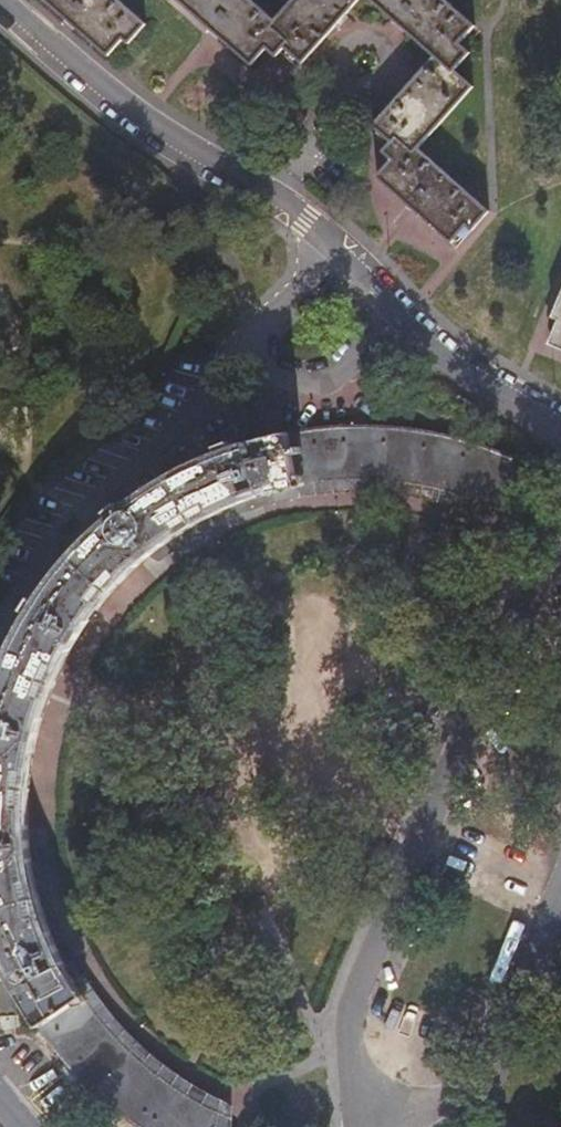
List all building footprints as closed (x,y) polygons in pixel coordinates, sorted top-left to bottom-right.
[(115,0),(43,0),(108,57),(123,42),(129,46),(145,26),(115,0)] [(274,24),(247,0),(179,0),(178,2),(251,68),(266,51),(275,59),(284,50),(288,45),(269,29),(274,24)] [(274,24),(269,29),(288,45),(284,50),(302,66),(361,0),(295,0),(274,24)] [(454,74),(470,56),(459,47),(475,30),(442,0),(371,0),(436,59),(454,74)] [(413,155),(417,151),(472,90),(454,74),(436,59),(373,129),(391,145),(396,140),(413,155)] [(396,140),(391,145),(383,155),(392,164),(377,180),(450,246),(466,229),(472,234),(488,215),(417,151),(413,155),(396,140)] [(553,320),(559,323),(549,347),(560,352),(560,302),(553,320)] [(286,437),(295,490),(306,488),(343,484),(385,485),(429,491),(462,499),(493,510),(514,464),(473,448),(390,431),(333,431),(294,436),(286,437)] [(85,999),(65,966),(48,930),(35,887),(29,847),(29,801),(33,760),(40,726),(56,684),(66,662),(67,659),(84,631),(104,605),(129,577),(152,556),(177,538),(208,520),(238,506),(271,496),(295,490),(286,437),(262,443),(232,452),(231,447),(217,452),(219,457),(177,475),(123,512),(119,508),(107,517),(112,522),(88,544),(72,562),(37,606),(34,603),(25,614),(30,618),(24,629),(8,659),(0,679),(0,945),(7,964),(1,967),(8,980),(14,978),(20,995),(40,1029),(85,999)] [(40,1029),(42,1032),(71,1068),(102,1100),(133,1124),(138,1126),(221,1126),(223,1117),(161,1079),(118,1041),(86,1001),(85,999),(40,1029)]
